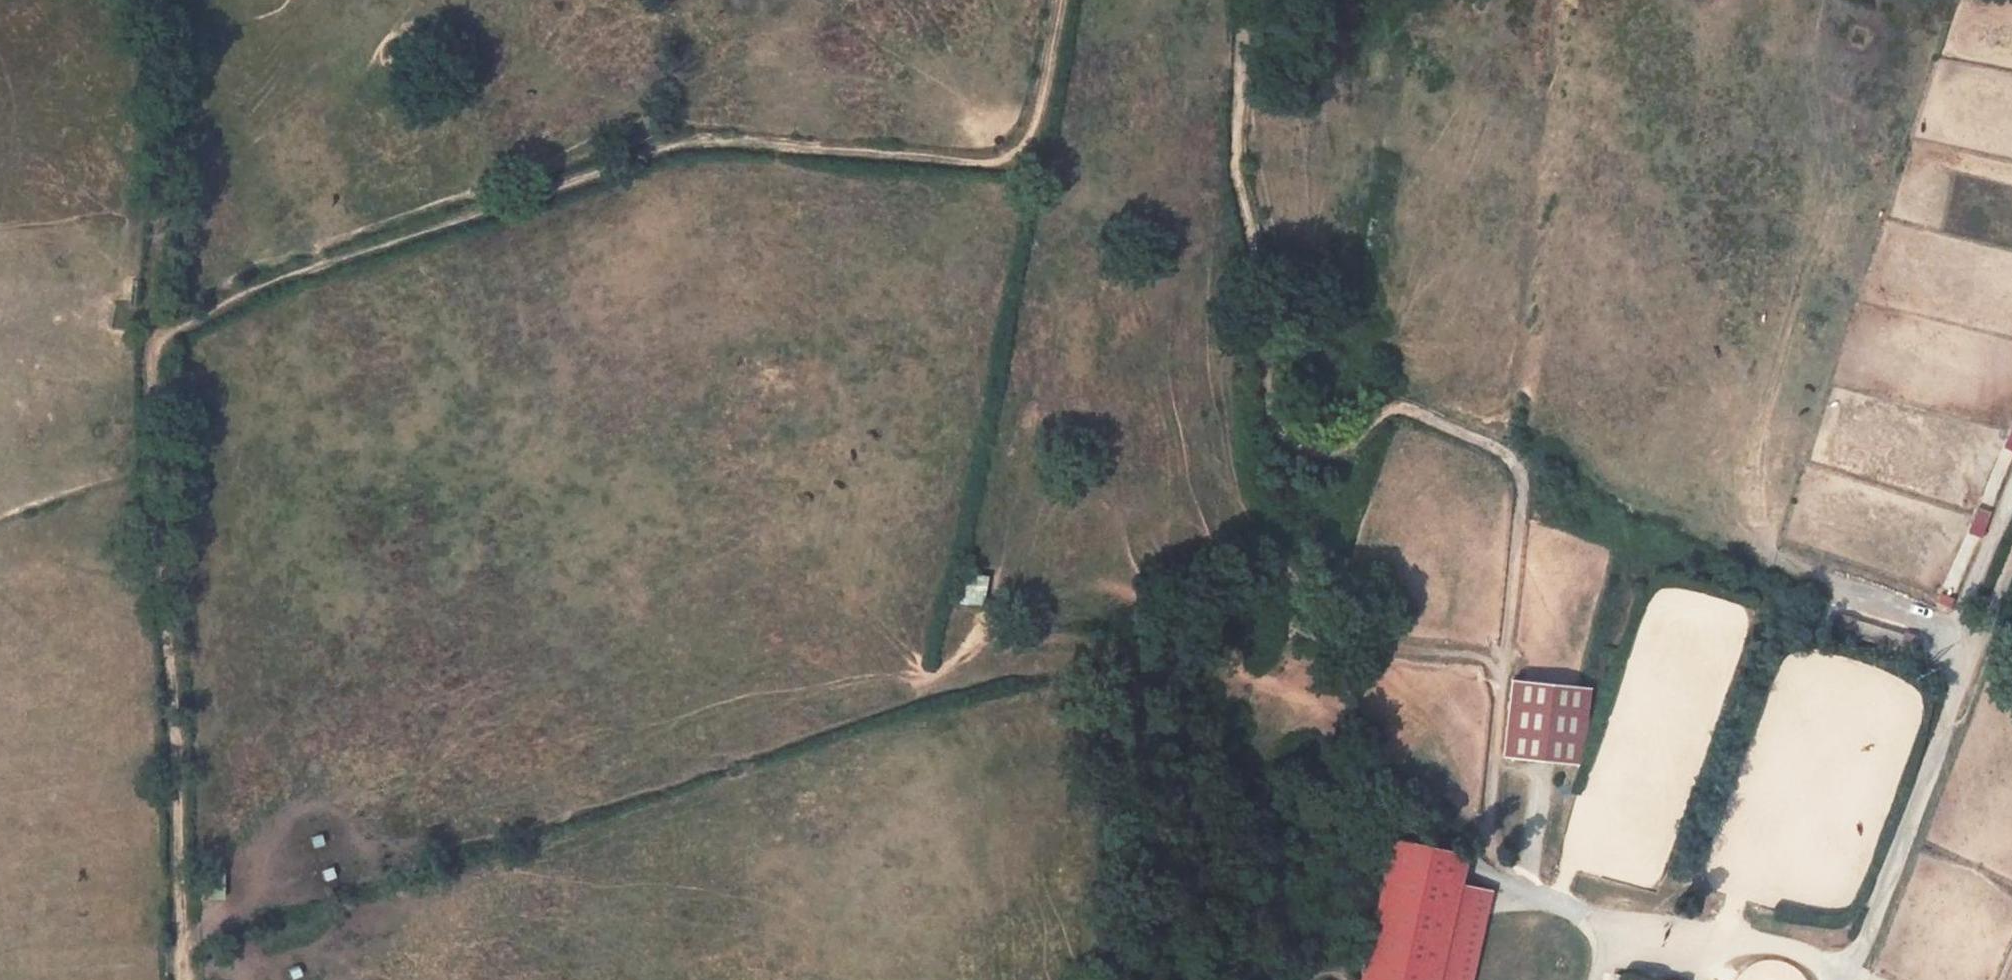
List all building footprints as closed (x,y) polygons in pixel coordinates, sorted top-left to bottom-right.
[(1504,678),(1500,757),(1585,761),(1588,682),(1504,678)] [(1446,874),(1432,871),(1439,838),(1356,820),(1319,979),(1421,979),(1446,874)] [(1460,877),(1446,874),(1421,979),(1435,979),(1460,877)]
